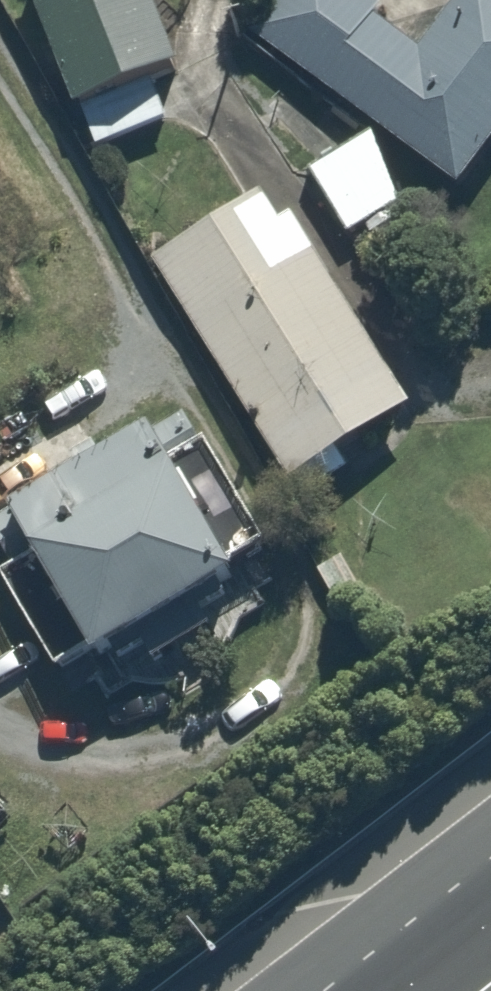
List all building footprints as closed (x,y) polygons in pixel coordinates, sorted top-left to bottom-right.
[(79,112),(84,110),(100,149),(169,122),(154,82),(183,71),(155,0),(35,0),(79,112)] [(250,33),(460,193),(490,152),(490,0),(462,0),(421,52),(378,19),(386,9),(374,0),(272,0),(250,33)] [(404,206),(375,134),(312,173),(351,237),(367,228),(373,238),(400,222),(394,212),(404,206)] [(266,194),(157,260),(295,486),(301,482),(310,498),(353,472),(343,456),(415,412),(296,217),(284,224),(266,194)] [(186,417),(107,462),(97,444),(73,457),(83,475),(0,523),(0,542),(17,571),(4,579),(61,676),(95,654),(102,666),(144,641),(159,668),(216,633),(201,609),(245,585),(236,569),(272,550),(210,445),(205,448),(186,417)]
